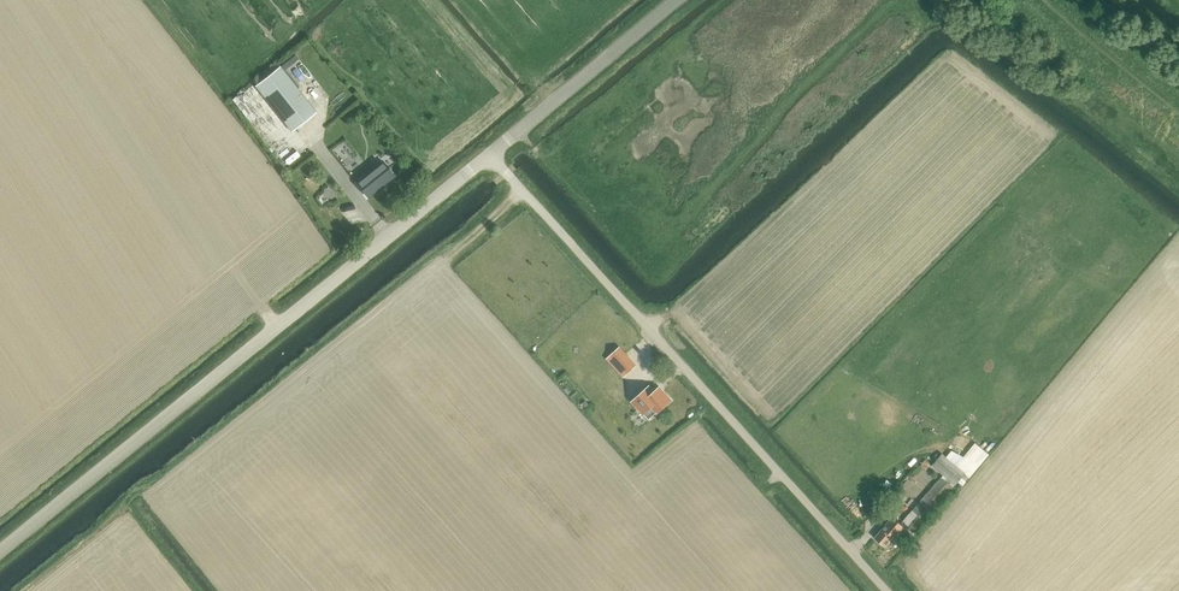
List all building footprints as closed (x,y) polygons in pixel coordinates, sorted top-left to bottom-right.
[(280,66),(255,86),(291,131),(316,112),(280,66)] [(356,182),(367,197),(394,176),(382,161),(356,182)] [(620,347),(613,353),(621,362),(619,364),(627,373),(636,365),(620,347)] [(653,392),(647,387),(631,402),(648,419),(669,399),(658,387),(653,392)] [(942,454),(933,466),(955,485),(965,473),(942,454)] [(904,521),(915,531),(952,488),(941,478),(904,521)] [(901,533),(903,535),(908,530),(906,528),(893,516),(875,537),(885,546),(893,537),(896,540),(901,533)]
